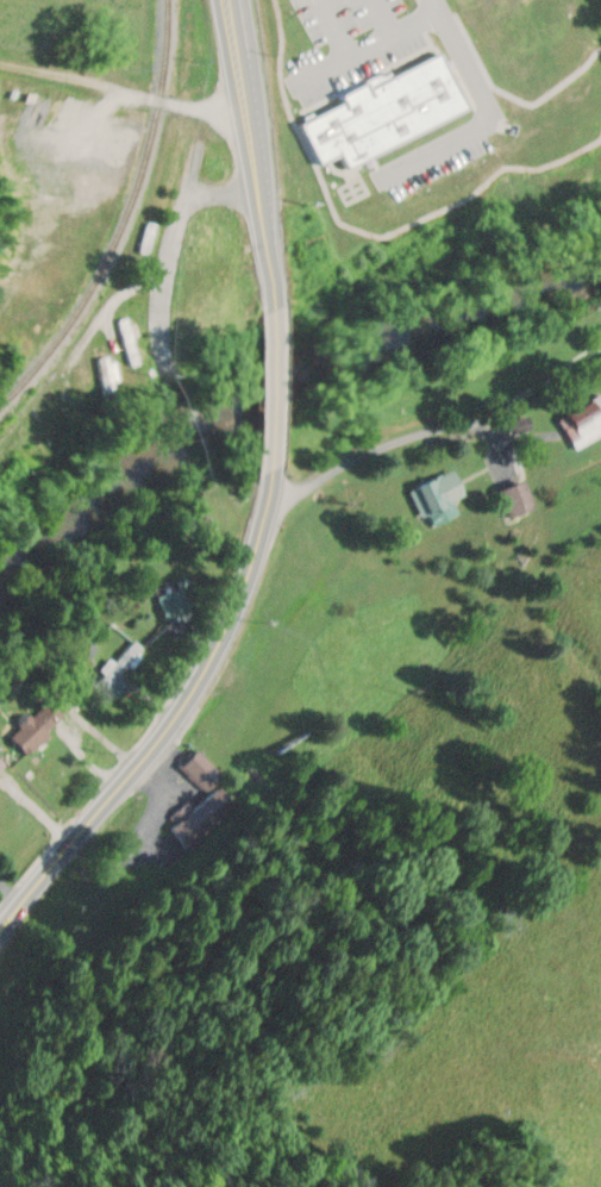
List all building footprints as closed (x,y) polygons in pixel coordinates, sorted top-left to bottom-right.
[(149,253),(157,229),(150,226),(142,250),(149,253)] [(97,359),(103,399),(121,396),(115,356),(97,359)] [(569,407),(569,442),(600,442),(600,407),(569,407)] [(410,490),(422,518),(432,514),(435,522),(456,513),(451,502),(466,495),(456,471),(410,490)] [(536,508),(526,481),(504,489),(514,516),(536,508)] [(160,596),(169,620),(192,612),(183,587),(160,596)] [(13,735),(31,752),(66,715),(46,696),(20,724),(22,726),(13,735)] [(203,790),(220,779),(202,751),(185,761),(203,790)] [(0,756),(0,777),(10,766),(0,756)]
